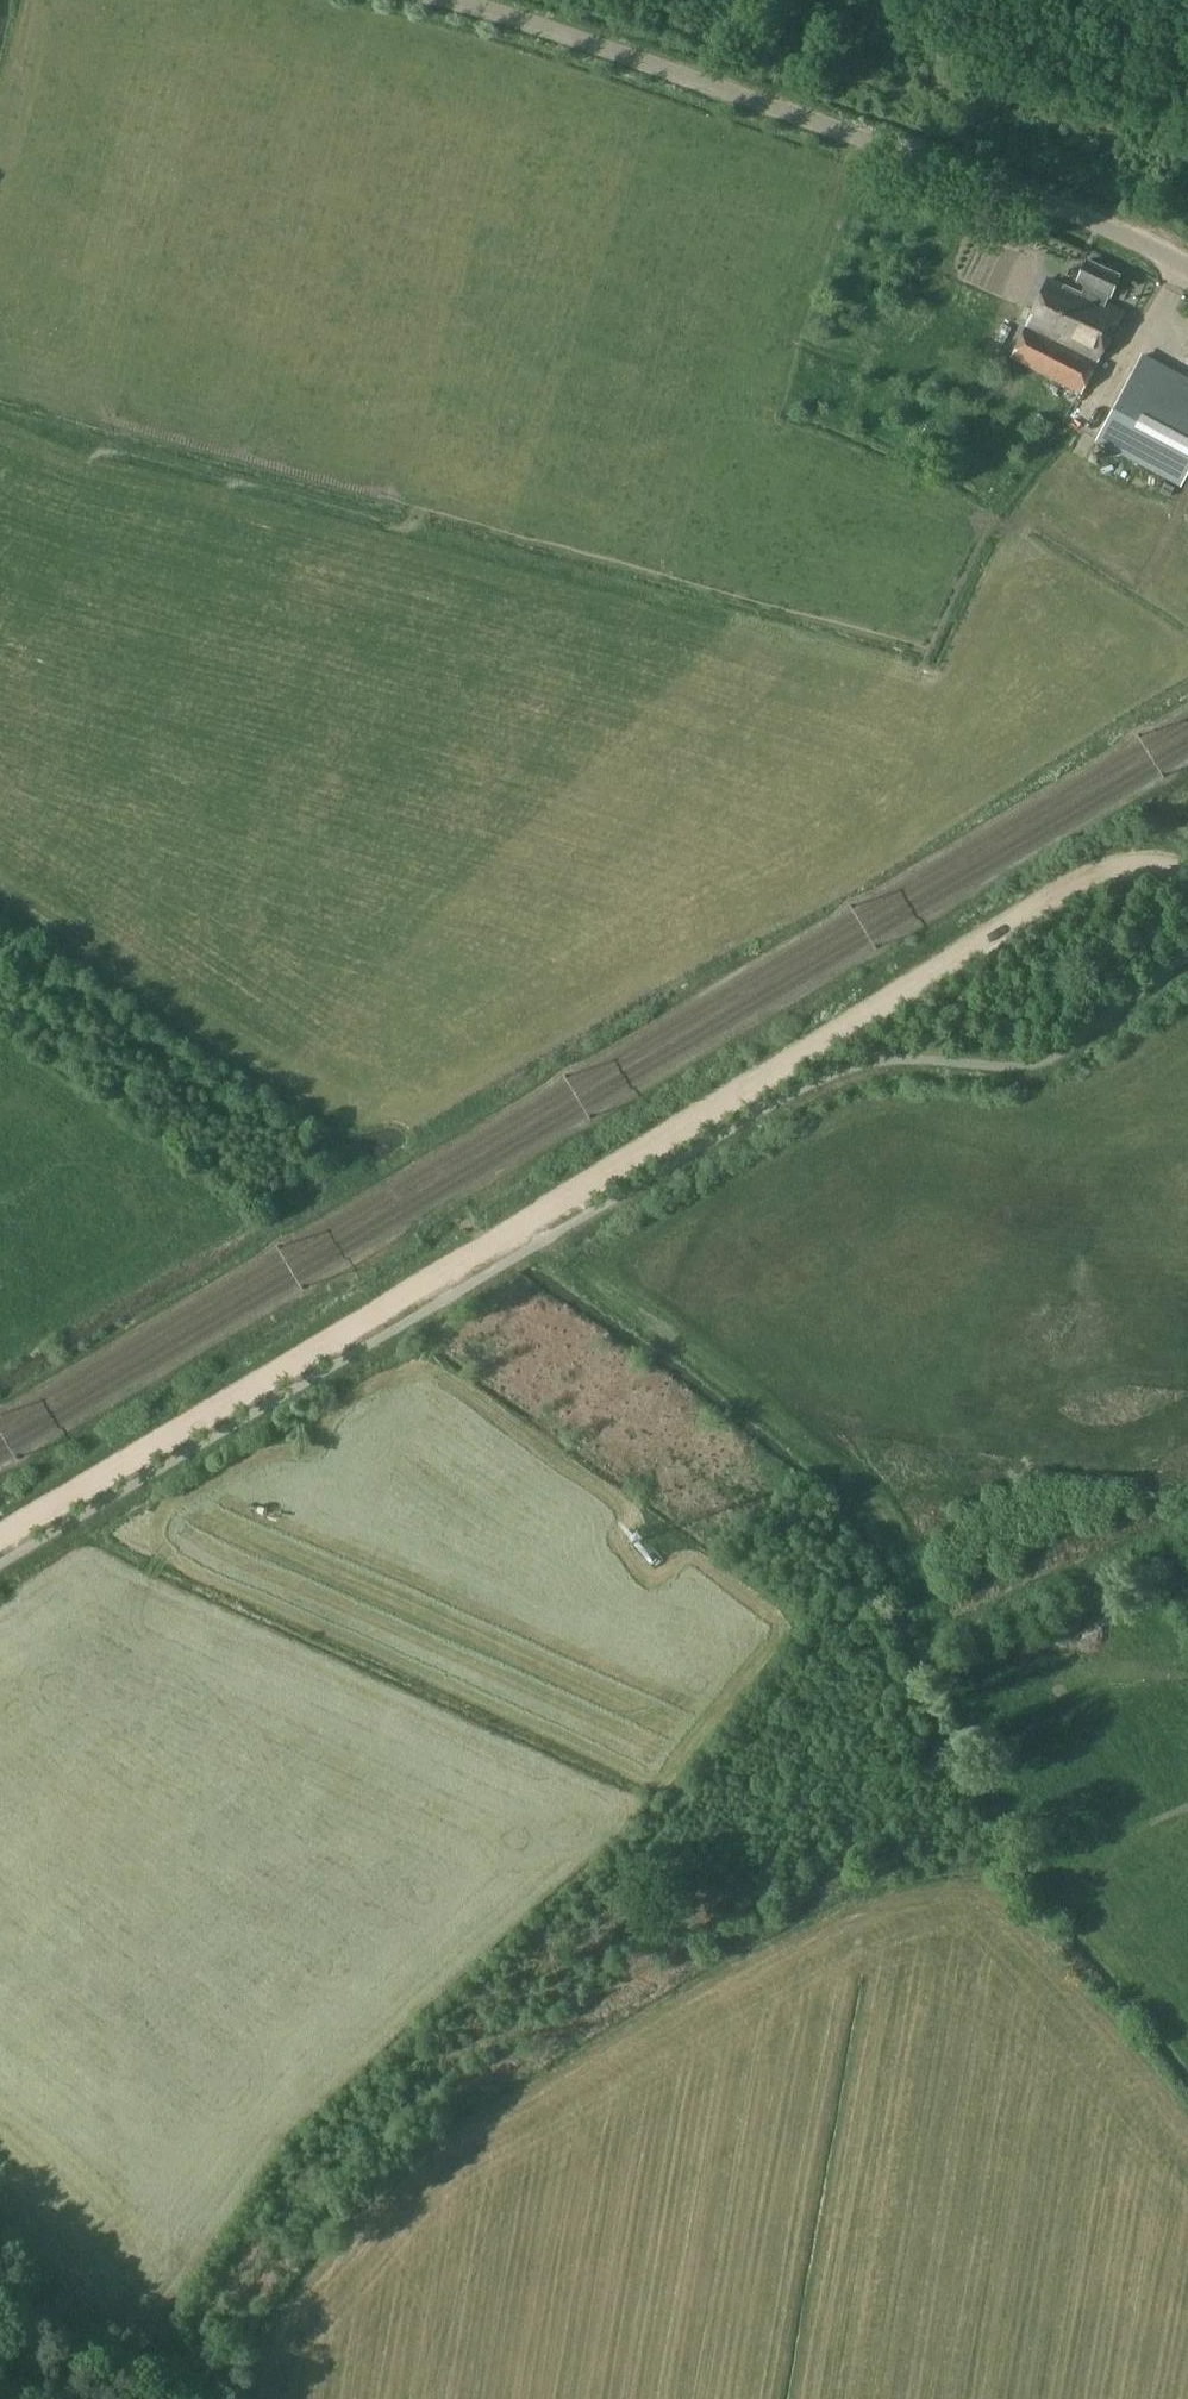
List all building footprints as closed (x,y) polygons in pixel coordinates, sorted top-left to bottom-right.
[(1082,294),(1106,304),(1119,276),(1088,261),(1078,282),(1086,286),(1082,294)] [(1050,279),(1026,327),(1025,327),(1010,359),(1064,386),(1060,395),(1071,400),(1076,392),(1081,395),(1098,362),(1097,362),(1121,312),(1106,304),(1082,294),(1050,279)] [(1095,441),(1181,487),(1187,475),(1187,378),(1142,354),(1095,441)]
